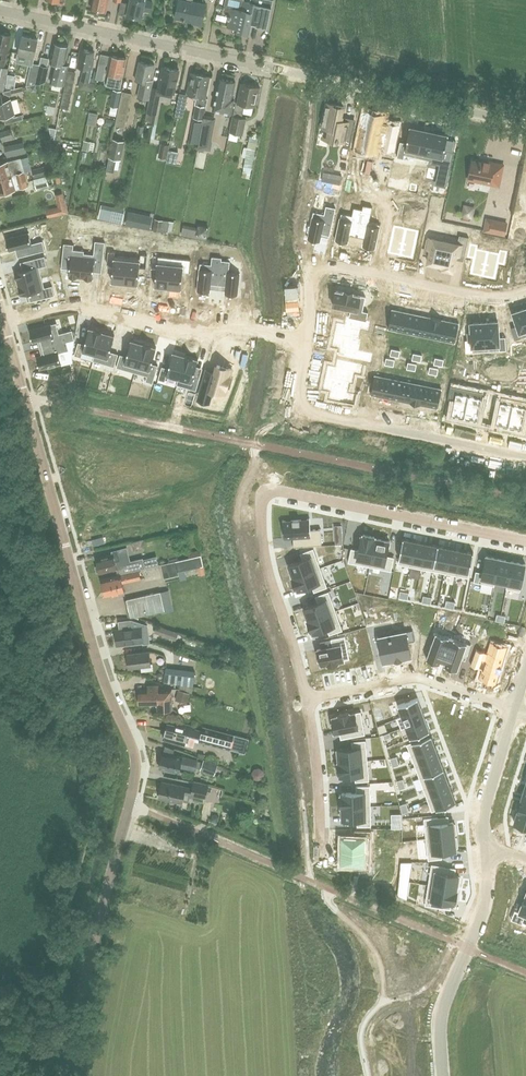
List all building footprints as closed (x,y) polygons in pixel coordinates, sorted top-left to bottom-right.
[(91,6),(93,7),(93,8),(93,10),(97,10),(99,9),(99,8),(105,9),(107,0),(92,0),(91,6)] [(143,9),(151,11),(153,1),(145,0),(130,0),(127,14),(142,18),(143,9)] [(206,3),(192,0),(192,2),(184,0),(179,0),(175,17),(189,20),(189,18),(193,19),(192,22),(201,24),(206,3)] [(251,23),(256,24),(256,25),(267,27),(273,0),(256,0),(255,2),(250,1),(244,0),(225,0),(223,12),(230,14),(227,26),(238,28),(237,31),(249,34),(251,24),(251,23)] [(11,34),(0,32),(0,63),(5,64),(11,34)] [(18,53),(17,61),(27,63),(28,59),(33,60),(34,56),(37,39),(36,38),(22,35),(18,53)] [(64,85),(66,76),(68,65),(64,64),(68,45),(54,42),(50,62),(55,63),(52,74),(51,82),(64,85)] [(93,69),(95,59),(92,59),(94,51),(81,48),(78,66),(84,67),(81,80),(90,81),(92,69),(93,69)] [(120,87),(126,58),(111,54),(107,73),(113,74),(111,85),(120,87)] [(153,80),(151,80),(154,64),(139,61),(135,79),(141,80),(138,96),(149,99),(153,80)] [(31,63),(27,85),(35,83),(39,64),(31,63)] [(35,83),(46,81),(49,66),(39,64),(35,83)] [(103,79),(105,66),(98,65),(96,78),(103,79)] [(0,66),(0,90),(3,91),(4,91),(9,68),(0,66)] [(172,96),(173,91),(174,91),(179,69),(163,66),(158,88),(161,89),(162,89),(161,94),(172,96)] [(68,70),(64,90),(60,107),(68,109),(71,91),(75,72),(68,70)] [(191,72),(186,93),(195,95),(198,96),(196,104),(205,106),(206,106),(208,98),(205,97),(210,76),(191,72)] [(234,99),(231,98),(235,81),(220,78),(213,109),(231,113),(234,99)] [(233,115),(233,116),(229,131),(242,134),(246,118),(242,117),(245,104),(256,106),(260,86),(241,82),(237,101),(236,101),(233,115)] [(159,98),(161,89),(158,88),(153,87),(151,96),(148,111),(156,113),(159,98)] [(113,89),(110,106),(111,106),(118,108),(121,90),(113,89)] [(123,91),(115,124),(124,126),(132,93),(123,91)] [(15,114),(11,99),(3,101),(1,94),(0,94),(0,117),(15,114)] [(327,103),(322,125),(331,127),(329,138),(344,141),(344,143),(350,144),(354,122),(340,120),(343,106),(327,103)] [(196,104),(193,117),(202,119),(205,106),(196,104)] [(366,111),(361,139),(377,142),(378,141),(384,143),(383,148),(393,150),(398,125),(388,123),(388,124),(382,123),(383,115),(366,111)] [(195,121),(194,128),(201,129),(202,122),(195,121)] [(199,141),(205,142),(209,124),(203,122),(199,141)] [(400,141),(397,156),(403,158),(404,154),(417,157),(423,129),(410,126),(407,142),(400,141)] [(13,136),(11,128),(0,131),(0,146),(3,145),(1,139),(13,136)] [(423,129),(417,157),(428,159),(428,162),(435,131),(423,129)] [(435,131),(428,162),(429,162),(429,161),(441,163),(436,183),(445,185),(445,186),(446,187),(453,151),(445,149),(447,139),(448,134),(435,131)] [(250,137),(249,144),(256,146),(257,139),(250,137)] [(124,141),(113,139),(106,170),(113,171),(116,158),(121,158),(124,141)] [(89,150),(91,141),(84,140),(82,149),(89,150)] [(9,156),(18,153),(25,152),(23,142),(16,144),(7,146),(7,147),(5,147),(6,153),(8,153),(9,156)] [(167,157),(169,146),(162,145),(160,156),(167,157)] [(24,172),(20,158),(8,161),(0,163),(0,178),(24,172)] [(499,186),(503,165),(486,161),(486,163),(472,161),(469,176),(478,178),(477,181),(486,183),(487,181),(491,182),(491,184),(499,186)] [(34,177),(47,174),(45,166),(32,169),(34,177)] [(24,172),(0,178),(0,193),(15,189),(14,184),(26,180),(24,172)] [(337,174),(333,174),(331,182),(340,184),(342,175),(337,174)] [(47,175),(33,179),(36,189),(49,185),(47,175)] [(352,178),(343,176),(341,184),(351,186),(352,178)] [(329,191),(338,193),(340,185),(331,183),(329,191)] [(341,212),(335,239),(348,242),(348,239),(349,234),(357,236),(363,205),(363,204),(362,209),(354,207),(352,215),(341,212)] [(60,207),(46,210),(47,217),(67,211),(66,205),(60,207)] [(309,224),(307,231),(309,231),(308,238),(320,240),(321,236),(322,233),(330,234),(336,207),(326,205),(324,213),(313,211),(311,225),(309,224)] [(363,205),(357,236),(364,237),(363,242),(363,245),(375,248),(380,223),(369,221),(372,206),(363,205)] [(101,207),(98,218),(123,223),(125,212),(101,207)] [(69,214),(67,222),(75,224),(77,216),(69,214)] [(486,219),(484,229),(489,231),(504,234),(507,223),(492,220),(486,219)] [(49,237),(61,238),(63,222),(53,220),(53,223),(50,223),(49,229),(52,230),(51,236),(49,236),(49,237)] [(387,224),(384,240),(391,241),(388,253),(400,255),(406,228),(387,224)] [(406,228),(400,255),(412,258),(415,247),(421,248),(425,232),(406,228)] [(28,231),(6,237),(9,249),(15,247),(17,255),(44,248),(41,239),(30,242),(28,231)] [(446,240),(440,267),(453,270),(456,253),(465,255),(469,236),(460,234),(458,243),(446,240)] [(428,238),(426,246),(432,248),(429,261),(432,262),(431,264),(439,265),(438,267),(439,267),(440,267),(446,240),(429,237),(429,238),(428,238)] [(84,250),(81,277),(84,277),(84,278),(93,279),(94,271),(102,272),(105,241),(95,240),(94,254),(84,253),(84,250)] [(64,243),(61,267),(70,268),(69,271),(69,276),(77,277),(81,277),(84,250),(73,249),(74,244),(64,243)] [(470,244),(467,257),(474,258),(471,273),(483,276),(488,252),(477,249),(477,245),(470,244)] [(221,257),(222,257),(229,258),(230,247),(223,246),(221,257)] [(108,250),(107,263),(113,264),(112,281),(125,282),(127,256),(115,255),(115,251),(108,250)] [(488,252),(483,276),(487,277),(490,278),(495,279),(496,273),(498,263),(504,265),(507,252),(500,250),(499,254),(488,252)] [(127,256),(125,282),(138,283),(139,267),(146,267),(147,254),(141,254),(140,257),(127,256)] [(17,282),(39,277),(36,267),(47,264),(44,255),(20,261),(22,269),(15,271),(17,282)] [(152,255),(150,268),(157,268),(156,278),(155,285),(168,287),(171,257),(152,255)] [(200,263),(197,290),(210,291),(210,288),(211,283),(218,284),(221,257),(216,256),(212,256),(211,264),(200,263)] [(171,257),(168,287),(181,288),(182,282),(183,271),(189,272),(191,259),(171,257)] [(221,257),(218,284),(226,285),(225,290),(225,293),(238,294),(240,272),(238,272),(239,263),(230,262),(230,260),(221,259),(222,257),(221,257)] [(41,286),(39,277),(17,282),(20,293),(28,291),(30,299),(54,293),(52,284),(41,286)] [(336,290),(333,305),(351,308),(349,316),(366,319),(368,311),(363,310),(365,296),(353,293),(353,291),(344,289),(344,291),(336,290)] [(392,308),(388,328),(400,330),(404,311),(392,308)] [(511,326),(515,339),(525,335),(525,310),(525,308),(513,312),(517,324),(511,326)] [(404,311),(400,330),(411,332),(415,313),(404,311)] [(415,313),(411,332),(421,335),(426,315),(415,313)] [(379,314),(377,322),(384,323),(385,316),(379,314)] [(335,330),(334,333),(361,339),(361,338),(359,338),(359,335),(361,328),(368,330),(370,320),(346,315),(346,316),(344,323),(342,323),(337,321),(335,330)] [(426,315),(421,335),(432,337),(436,318),(426,315)] [(436,318),(432,337),(443,339),(447,320),(436,318)] [(447,320),(443,339),(455,342),(459,322),(447,320)] [(469,339),(465,339),(466,351),(486,350),(484,321),(471,322),(471,331),(468,332),(469,339)] [(498,321),(484,321),(486,350),(506,349),(505,336),(499,336),(498,321)] [(56,322),(30,329),(33,341),(40,339),(42,347),(74,338),(72,329),(59,333),(56,322)] [(78,341),(75,354),(81,356),(81,357),(93,360),(93,359),(102,330),(94,328),(89,327),(85,343),(78,341)] [(102,330),(93,359),(114,365),(118,353),(110,350),(114,334),(102,331),(102,330)] [(333,337),(332,345),(337,346),(339,347),(338,354),(338,355),(371,362),(373,352),(359,349),(361,339),(334,333),(334,337),(333,337)] [(44,354),(37,356),(40,368),(61,363),(61,362),(59,352),(69,349),(73,348),(75,339),(74,338),(42,347),(44,354)] [(120,353),(117,366),(135,372),(144,342),(143,342),(144,341),(134,338),(133,339),(131,339),(127,355),(120,353)] [(144,342),(135,372),(147,375),(146,380),(153,382),(158,364),(152,363),(156,346),(152,345),(144,342)] [(162,366),(158,378),(165,380),(167,374),(179,377),(177,384),(186,355),(185,355),(173,351),(168,367),(162,366)] [(186,355),(177,384),(196,389),(201,372),(195,371),(196,364),(198,359),(194,357),(186,355)] [(326,373),(325,376),(352,382),(354,371),(361,373),(363,363),(337,358),(335,366),(331,365),(327,364),(326,373)] [(207,369),(200,393),(210,396),(211,396),(212,390),(224,393),(226,387),(230,387),(233,377),(230,376),(232,368),(217,364),(215,371),(207,369)] [(498,372),(496,382),(505,384),(507,373),(498,372)] [(375,374),(371,393),(383,396),(386,377),(375,374)] [(324,379),(323,388),(327,389),(330,390),(329,397),(354,403),(354,402),(359,403),(360,398),(356,397),(356,393),(347,391),(349,382),(352,382),(325,376),(324,379)] [(386,377),(383,396),(393,398),(397,379),(386,377)] [(419,383),(415,402),(426,405),(430,386),(430,385),(425,384),(426,379),(420,378),(419,383)] [(397,379),(393,398),(404,400),(408,381),(397,379)] [(408,381),(404,400),(415,402),(419,383),(408,381)] [(454,399),(451,415),(464,417),(470,389),(457,386),(450,385),(447,398),(454,399)] [(430,386),(426,405),(437,407),(441,388),(430,386)] [(483,391),(470,389),(464,417),(478,420),(481,404),(487,406),(490,393),(483,391)] [(509,426),(514,398),(502,395),(494,394),(492,407),(498,408),(495,423),(509,426)] [(509,426),(522,429),(525,413),(525,400),(514,398),(509,426)] [(117,462),(105,465),(107,473),(112,472),(113,473),(129,469),(126,459),(125,459),(117,462)] [(191,522),(187,507),(180,509),(181,513),(179,513),(182,525),(191,522)] [(283,519),(284,538),(285,538),(285,537),(293,537),(302,536),(302,545),(322,543),(321,528),(310,529),(310,518),(309,518),(283,520),(283,519)] [(351,547),(348,561),(370,565),(376,537),(374,537),(375,536),(363,534),(363,535),(362,535),(359,549),(351,547)] [(376,537),(370,565),(391,570),(394,556),(387,555),(389,540),(376,537)] [(403,537),(398,563),(410,565),(415,540),(403,537)] [(415,540),(410,565),(422,568),(427,542),(415,540)] [(427,542),(422,568),(433,570),(438,545),(427,542)] [(438,545),(433,570),(445,572),(450,547),(438,545)] [(118,573),(158,564),(156,556),(143,559),(142,558),(130,561),(126,547),(112,550),(113,554),(97,558),(98,565),(96,566),(97,571),(100,570),(100,572),(117,568),(118,573)] [(302,559),(289,564),(293,576),(292,576),(292,577),(320,567),(313,547),(300,552),(302,559)] [(450,547),(445,572),(456,575),(461,549),(450,547)] [(461,549),(456,575),(468,577),(473,552),(461,549)] [(178,571),(197,567),(203,565),(201,555),(161,564),(164,578),(179,574),(178,571)] [(486,555),(481,582),(494,585),(499,558),(486,555)] [(499,558),(494,585),(495,580),(507,582),(506,587),(507,587),(512,561),(499,558)] [(512,561),(507,587),(520,590),(525,563),(512,561)] [(320,567),(292,577),(296,588),(297,587),(298,589),(312,584),(314,591),(327,586),(320,567)] [(123,582),(141,577),(139,570),(121,574),(102,578),(106,595),(125,591),(123,582)] [(160,590),(127,598),(130,616),(137,615),(148,613),(153,612),(157,611),(160,610),(165,609),(161,591),(160,590)] [(318,601),(304,606),(308,619),(307,619),(307,620),(336,609),(329,590),(315,595),(318,601)] [(369,599),(367,594),(356,592),(360,602),(369,599)] [(489,607),(480,605),(479,612),(488,614),(489,607)] [(336,609),(307,620),(311,630),(313,630),(313,632),(327,627),(329,634),(343,629),(336,609)] [(372,609),(363,612),(367,626),(377,623),(372,609)] [(468,623),(471,615),(460,612),(458,618),(458,619),(466,622),(468,623)] [(172,629),(157,624),(154,632),(169,637),(172,629)] [(117,644),(143,641),(141,626),(115,629),(117,644)] [(398,658),(393,633),(392,628),(377,631),(384,661),(398,658)] [(393,633),(398,658),(411,655),(408,641),(415,639),(413,629),(393,633)] [(436,631),(427,658),(439,662),(440,659),(443,660),(452,636),(436,631)] [(332,645),(317,648),(319,658),(320,658),(321,663),(327,662),(327,663),(339,661),(339,660),(349,658),(345,635),(331,638),(332,645)] [(452,636),(443,660),(446,661),(444,664),(457,669),(461,658),(465,659),(471,643),(452,636)] [(477,647),(471,663),(479,666),(481,662),(485,663),(481,676),(497,681),(505,653),(489,648),(488,652),(477,647)] [(129,666),(142,665),(142,670),(153,668),(152,663),(151,663),(149,651),(127,653),(129,666)] [(167,666),(165,681),(194,685),(196,669),(167,666)] [(148,684),(148,689),(139,689),(140,703),(158,703),(158,709),(172,708),(172,688),(158,688),(158,684),(148,684)] [(186,703),(189,693),(177,689),(174,699),(186,703)] [(417,697),(398,704),(402,715),(402,716),(422,708),(417,697)] [(402,715),(397,717),(401,727),(401,728),(406,726),(406,725),(425,718),(422,708),(402,716),(402,715)] [(333,721),(332,721),(334,732),(340,731),(350,728),(351,736),(365,733),(361,711),(350,713),(350,712),(338,714),(338,715),(333,716),(333,721)] [(425,718),(406,725),(406,726),(410,737),(430,730),(425,718)] [(164,738),(185,743),(187,733),(201,736),(200,740),(230,748),(234,733),(203,725),(202,730),(195,728),(196,726),(182,722),(181,725),(168,722),(164,738)] [(384,722),(377,725),(379,732),(387,729),(384,722)] [(401,728),(400,728),(404,740),(410,737),(406,726),(401,728)] [(431,734),(407,743),(411,754),(435,745),(431,734)] [(339,761),(338,761),(338,762),(367,759),(366,739),(352,740),(352,747),(338,748),(339,761)] [(435,745),(411,754),(415,765),(440,756),(435,745)] [(195,769),(197,759),(163,752),(160,768),(179,772),(180,766),(195,769)] [(396,755),(390,757),(393,766),(399,764),(396,755)] [(440,756),(415,765),(419,776),(444,767),(440,756)] [(204,759),(200,769),(210,772),(210,770),(213,771),(215,763),(204,759)] [(367,759),(338,762),(339,773),(340,773),(340,775),(355,774),(355,781),(369,779),(367,759)] [(444,767),(419,776),(423,787),(448,778),(444,767)] [(403,778),(397,780),(399,788),(405,787),(403,778)] [(448,778),(423,787),(428,799),(452,789),(448,778)] [(192,788),(185,786),(162,781),(159,797),(182,802),(184,792),(199,795),(199,792),(206,794),(208,784),(194,781),(192,788)] [(342,794),(340,794),(341,806),(371,805),(370,785),(356,785),(356,791),(342,792),(342,794)] [(452,789),(428,799),(432,810),(437,808),(456,801),(452,789)] [(518,810),(525,812),(525,799),(522,798),(518,810)] [(406,802),(400,804),(402,812),(409,810),(406,802)] [(342,808),(340,808),(340,817),(342,816),(342,819),(357,819),(357,825),(371,825),(371,805),(341,806),(342,806),(342,808)] [(514,822),(525,826),(525,812),(518,810),(514,822)] [(438,816),(424,817),(426,838),(455,835),(454,833),(456,833),(455,823),(453,823),(453,821),(449,821),(438,822),(438,816)] [(339,839),(338,846),(341,846),(340,850),(369,850),(369,838),(371,838),(371,831),(354,831),(354,837),(341,837),(341,839),(339,839)] [(455,835),(426,838),(428,859),(442,857),(442,851),(456,849),(456,846),(458,846),(457,837),(455,837),(455,835)] [(428,857),(426,838),(418,839),(420,857),(428,857)] [(340,850),(340,863),(361,864),(361,869),(368,869),(369,850),(340,850)] [(401,861),(400,868),(410,869),(411,861),(401,861)] [(431,863),(428,884),(457,888),(457,886),(459,887),(460,877),(458,877),(459,874),(455,873),(444,872),(445,865),(431,863)] [(377,876),(367,872),(363,880),(373,885),(377,876)] [(428,884),(425,904),(440,907),(441,900),(451,902),(454,902),(455,901),(456,901),(458,889),(456,889),(457,888),(428,884)]
